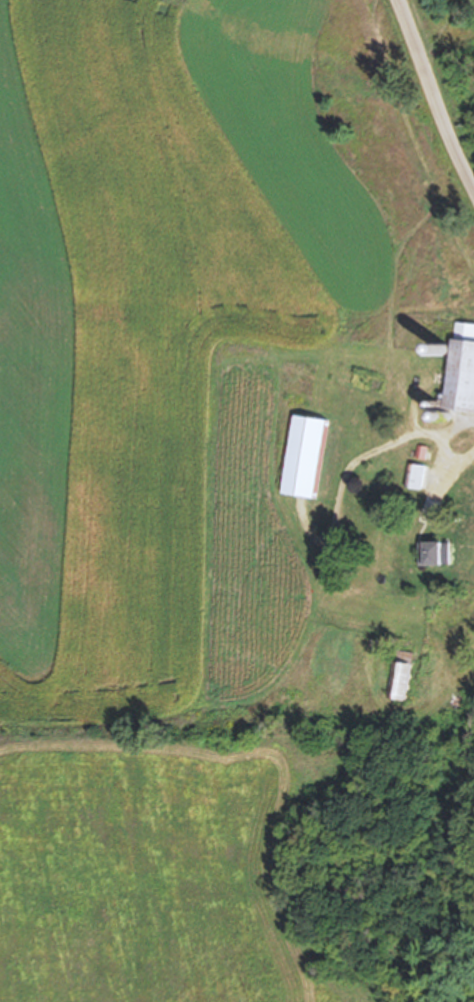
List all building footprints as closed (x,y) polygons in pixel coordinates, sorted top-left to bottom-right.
[(473,413),(473,325),(453,323),(446,410),(473,413)] [(327,420),(293,416),(283,495),(317,499),(327,420)] [(421,491),(426,467),(409,463),(403,487),(421,491)] [(420,566),(452,566),(452,544),(420,544),(420,566)] [(390,700),(409,700),(409,663),(390,663),(390,700)]
